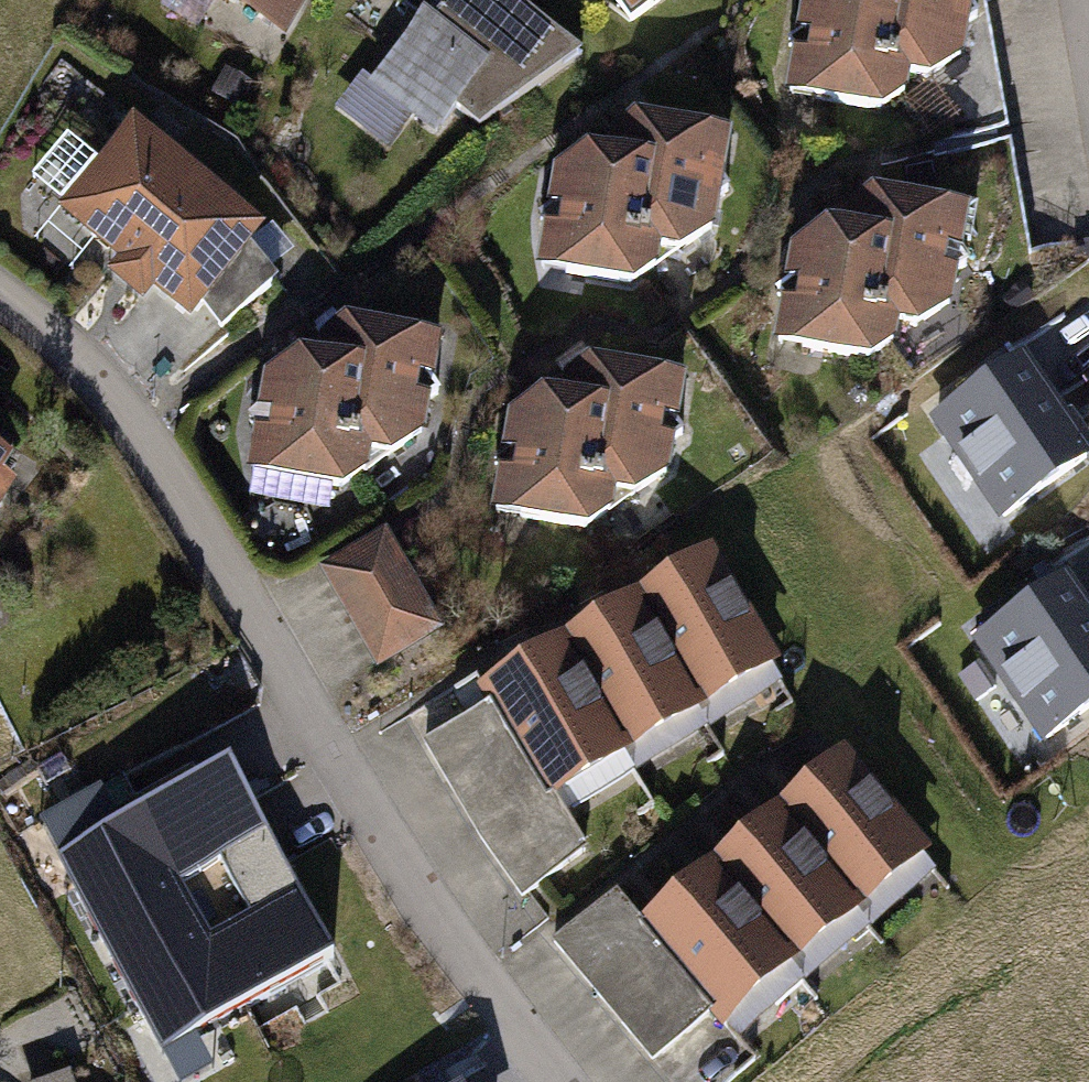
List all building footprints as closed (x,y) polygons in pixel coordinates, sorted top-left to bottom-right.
[(301,44),(328,0),(229,0),(301,44)] [(530,0),(475,0),(456,25),(444,16),(384,95),(457,150),(475,127),(492,141),(612,63),(530,0)] [(647,0),(619,0),(626,12),(647,0)] [(834,7),(819,106),(926,123),(1003,65),(1018,0),(845,0),(834,7)] [(773,148),(673,126),(578,177),(560,281),(666,300),(752,241),(773,148)] [(154,130),(78,218),(210,333),(287,245),(154,130)] [(1011,223),(910,200),(816,258),(796,360),(914,373),(994,320),(1011,223)] [(471,353),(373,330),(294,382),(273,482),(369,509),(452,450),(471,353)] [(920,424),(1000,535),(1088,472),(1088,426),(1031,345),(920,424)] [(715,392),(614,371),(529,430),(517,533),(627,546),(699,487),(715,392)] [(35,464),(0,444),(0,524),(35,464)] [(404,539),(332,581),(389,680),(461,638),(404,539)] [(716,546),(475,695),(553,821),(794,672),(716,546)] [(964,641),(1043,756),(1088,724),(1088,593),(1071,567),(964,641)] [(848,750),(636,916),(725,1025),(936,861),(848,750)] [(164,1049),(332,956),(225,765),(57,858),(164,1049)]
